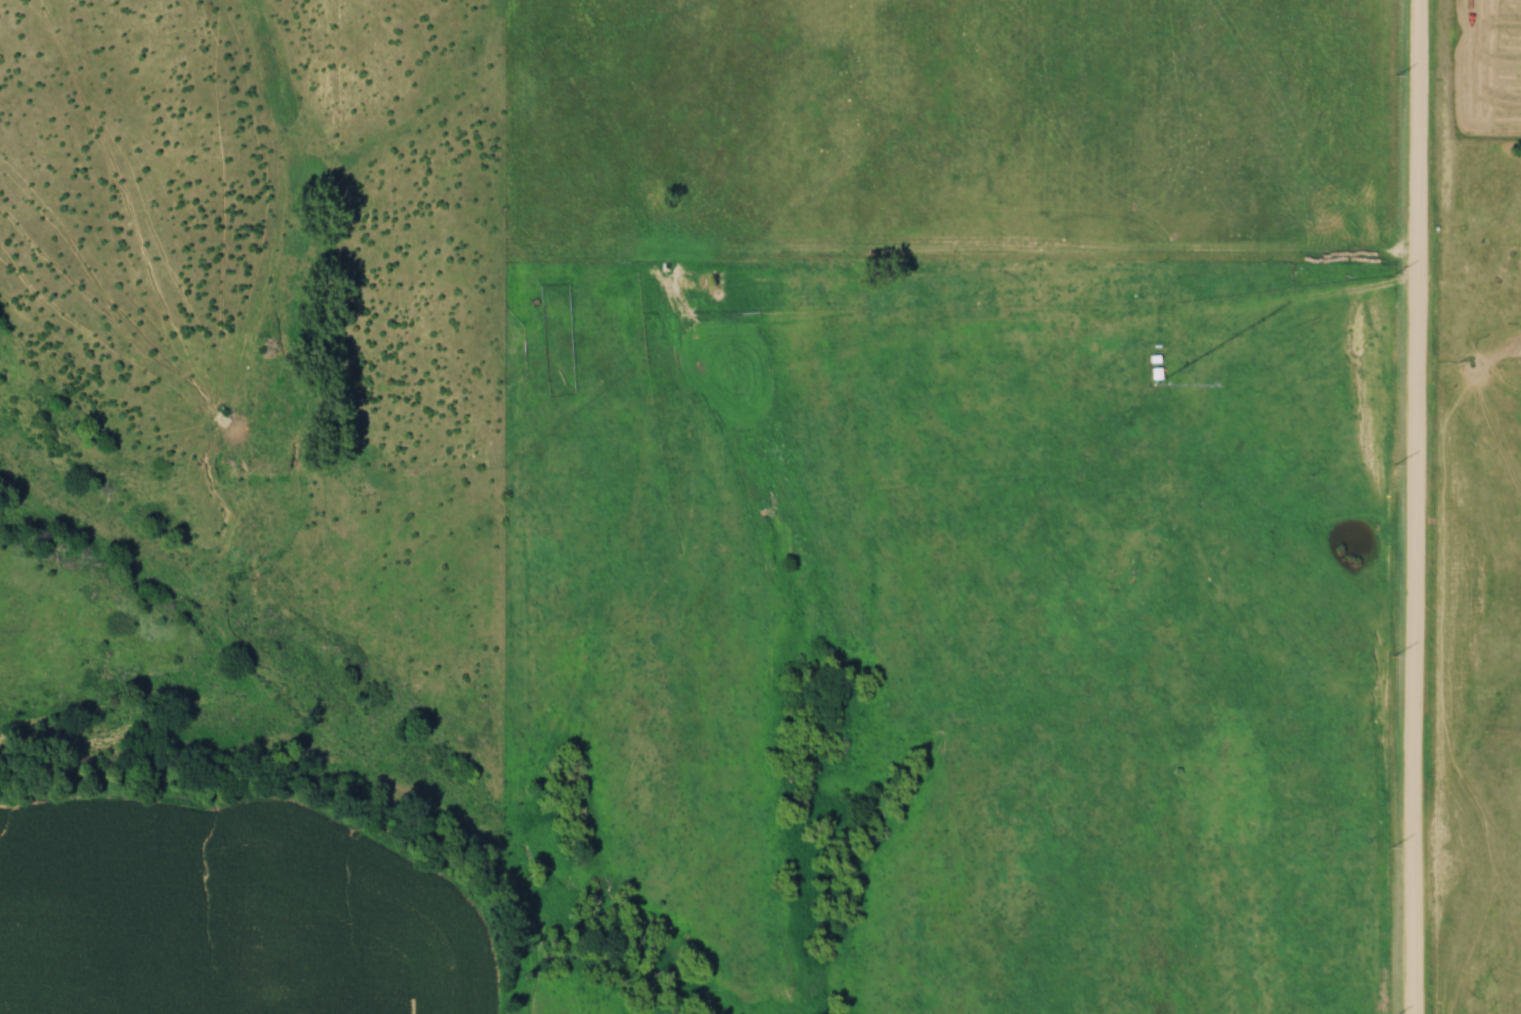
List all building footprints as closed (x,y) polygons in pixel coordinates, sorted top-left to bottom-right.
[(1149,380),(1161,380),(1161,368),(1149,368),(1149,380)]
